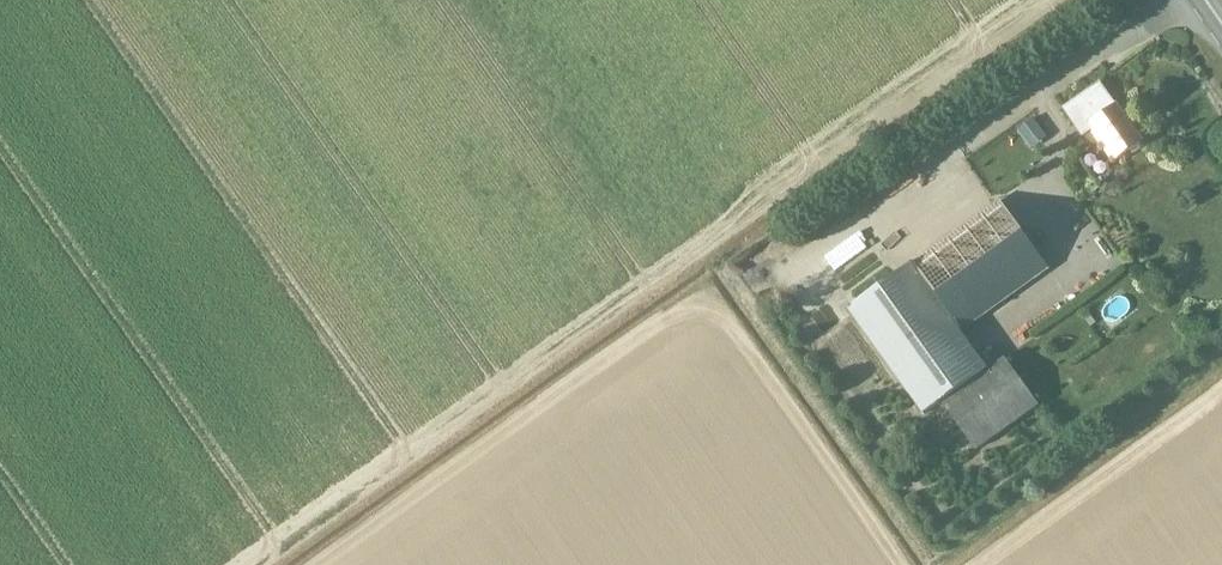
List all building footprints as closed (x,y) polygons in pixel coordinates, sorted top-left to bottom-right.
[(1107,4),(1097,12),(1102,18),(1112,11),(1107,4)] [(1114,158),(1140,140),(1098,81),(1066,104),(1086,131),(1091,127),(1114,158)] [(958,330),(1046,267),(997,200),(847,307),(922,413),(939,401),(974,449),(1037,404),(1003,357),(986,369),(958,330)]
